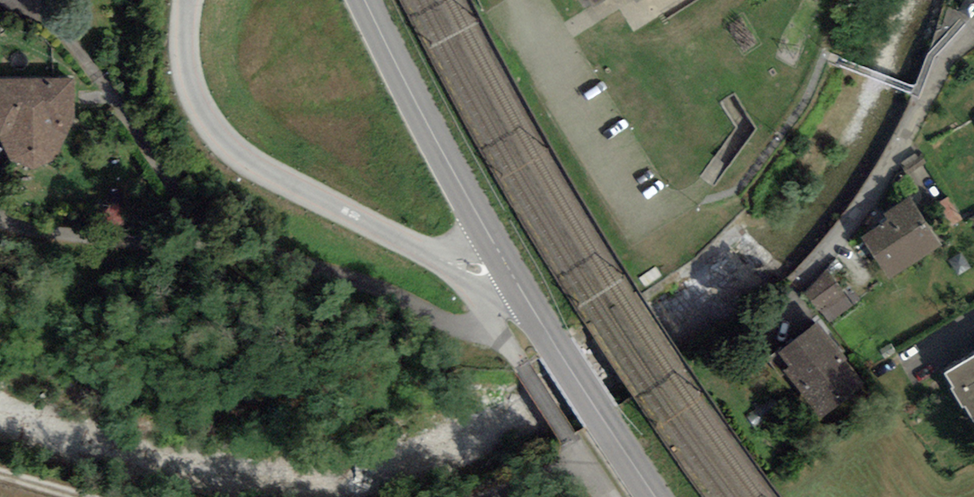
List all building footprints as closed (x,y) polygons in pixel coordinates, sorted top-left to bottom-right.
[(0,79),(0,127),(69,127),(69,79),(0,79)] [(862,235),(886,272),(937,239),(913,202),(862,235)] [(804,288),(815,304),(839,287),(828,271),(804,288)] [(772,352),(820,414),(859,384),(810,322),(772,352)] [(968,419),(973,415),(973,350),(939,371),(968,419)]
